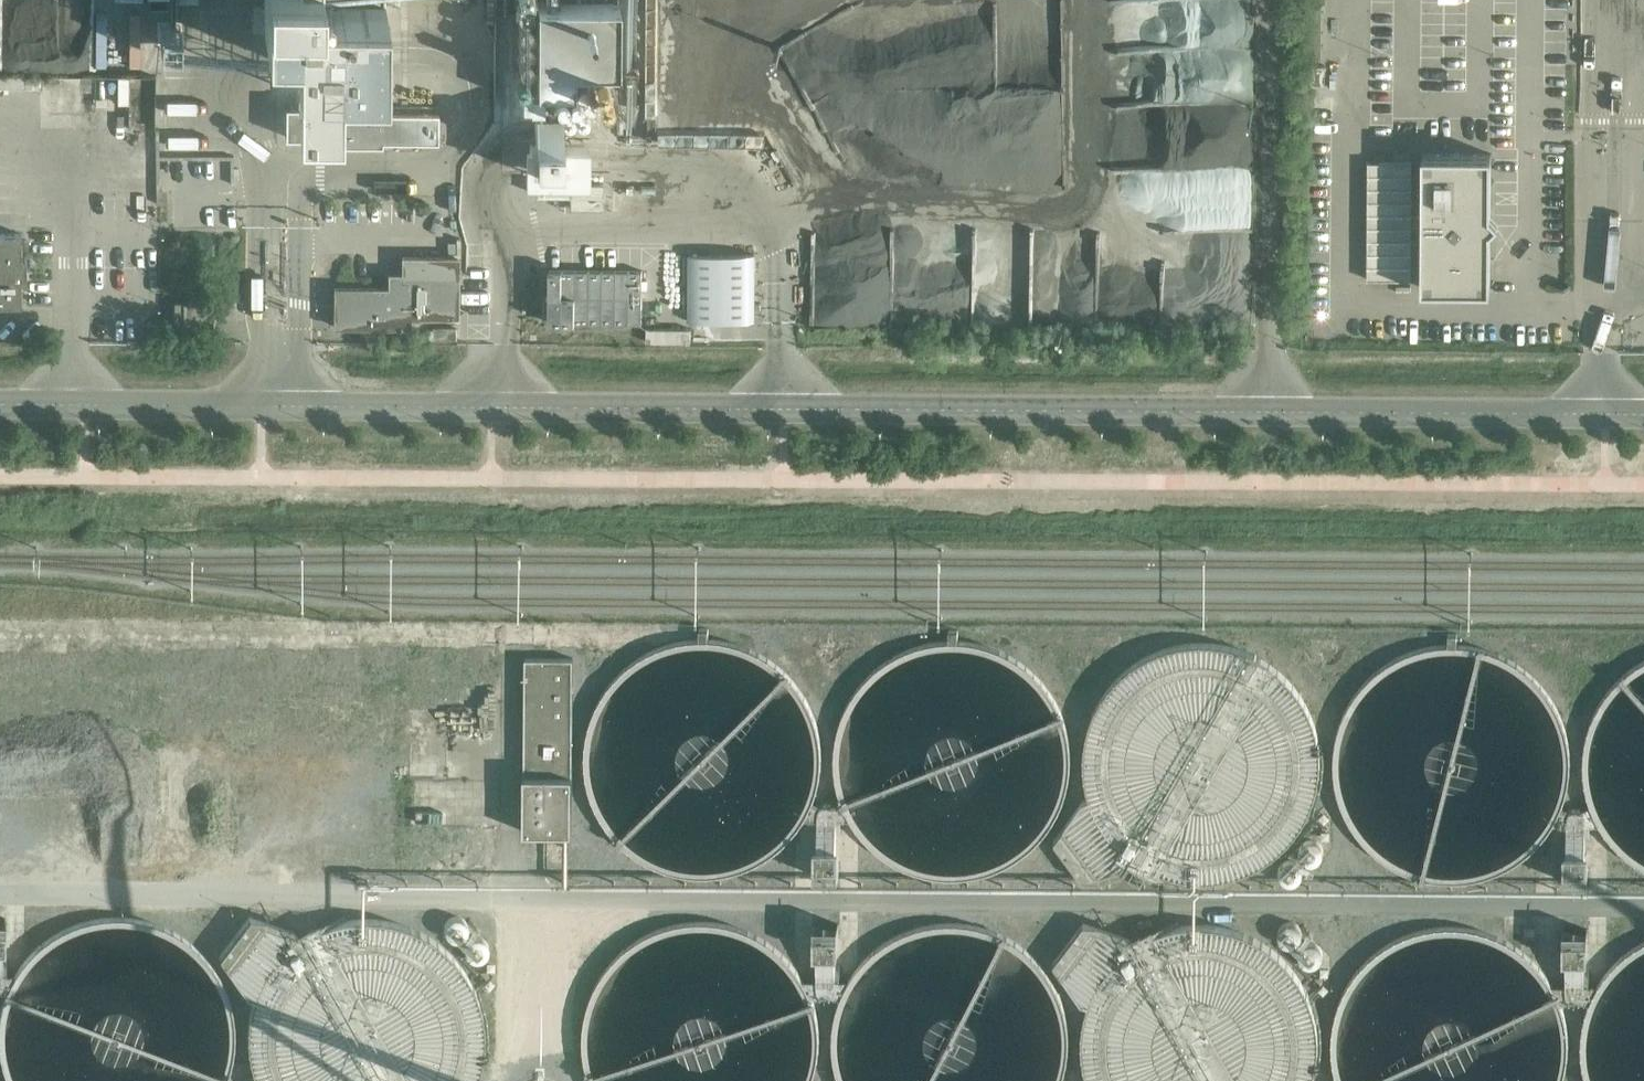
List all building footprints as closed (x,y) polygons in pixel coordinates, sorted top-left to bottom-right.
[(384,0),(264,0),(264,30),(295,30),(295,49),(295,68),(383,69),(383,47),(383,31),(384,0)] [(618,66),(618,1),(537,0),(536,85),(573,86),(573,66),(618,66)] [(1095,43),(1164,55),(1172,92),(1174,77),(1183,75),(1180,59),(1181,55),(1213,48),(1185,43),(1182,30),(1180,43),(1175,23),(1179,0),(1103,0),(1095,43)] [(1229,14),(1260,20),(1256,0),(1227,0),(1229,14)] [(519,19),(518,20),(518,22),(518,23),(518,25),(519,26),(519,27),(520,28),(522,29),(524,30),(525,30),(527,30),(529,29),(530,28),(531,27),(532,26),(532,25),(532,23),(533,23),(532,21),(532,20),(532,19),(531,17),(529,16),(528,15),(526,15),(524,15),(523,15),(521,16),(520,17),(519,18),(519,19)] [(531,44),(532,43),(532,41),(532,40),(532,38),(532,37),(531,36),(530,34),(529,34),(528,33),(526,32),(524,32),(523,33),(521,34),(519,35),(519,36),(518,37),(518,39),(518,40),(518,42),(518,43),(519,44),(520,45),(521,46),(522,47),(525,47),(526,47),(527,47),(529,46),(530,45),(531,44)] [(531,62),(532,61),(532,60),(533,59),(533,58),(532,57),(532,55),(532,54),(531,53),(529,51),(528,51),(526,50),(524,50),(523,50),(521,51),(520,52),(519,53),(518,55),(518,57),(518,58),(518,59),(519,62),(520,63),(521,64),(522,65),(524,65),(525,65),(527,65),(529,64),(530,63),(531,62)] [(585,75),(583,75),(581,75),(580,75),(578,75),(577,77),(576,78),(575,80),(575,81),(575,82),(576,83),(577,85),(578,86),(579,87),(581,87),(582,87),(584,87),(586,86),(587,85),(587,84),(588,83),(588,81),(588,79),(587,78),(586,76),(585,75)] [(577,87),(576,87),(574,86),(572,87),(570,88),(569,89),(568,90),(568,91),(568,92),(568,93),(568,95),(569,97),(570,98),(571,98),(572,99),(573,99),(575,99),(576,98),(578,97),(579,96),(580,95),(580,93),(580,92),(580,90),(579,89),(578,88),(577,87)] [(583,97),(584,97),(585,99),(587,99),(589,99),(591,98),(593,97),(594,95),(594,94),(594,93),(594,91),(594,90),(593,89),(592,88),(591,87),(589,86),(587,86),(586,87),(584,87),(583,88),(583,89),(582,90),(582,92),(581,92),(581,93),(582,94),(582,95),(583,97)] [(566,95),(567,94),(567,92),(566,91),(566,90),(565,89),(564,88),(563,87),(562,87),(560,87),(559,87),(558,87),(557,88),(556,89),(555,90),(554,91),(554,92),(554,93),(554,95),(555,96),(555,97),(557,98),(558,99),(559,99),(562,99),(563,99),(564,98),(565,97),(566,96),(566,95)] [(543,102),(543,89),(530,89),(530,102),(543,102)] [(438,141),(439,113),(345,112),(345,90),(307,90),(307,105),(286,105),(286,136),(336,136),(336,140),(438,141)] [(573,105),(573,103),(573,102),(572,101),(571,100),(571,99),(570,99),(569,98),(567,98),(565,98),(564,98),(562,100),(562,101),(561,102),(560,103),(560,104),(560,106),(561,107),(561,108),(562,109),(563,109),(565,110),(566,111),(567,111),(568,111),(570,110),(571,109),(572,108),(572,107),(573,106),(573,105)] [(587,105),(587,104),(587,103),(586,101),(586,100),(585,99),(584,99),(582,98),(581,98),(580,98),(578,98),(577,99),(576,99),(575,100),(575,101),(574,103),(574,105),(574,106),(575,107),(575,108),(576,109),(578,110),(579,110),(581,111),(582,110),(583,110),(584,109),(585,108),(586,107),(587,106),(587,105)] [(583,174),(583,140),(529,139),(529,174),(583,174)] [(1499,221),(1491,212),(1491,153),(1423,153),(1422,288),(1491,288),(1491,229),(1499,221)] [(1412,225),(1412,215),(1412,161),(1368,161),(1368,279),(1412,279),(1412,225)] [(603,205),(603,184),(536,183),(536,194),(570,194),(570,205),(603,205)] [(26,256),(21,256),(21,233),(0,233),(0,303),(21,303),(21,280),(26,280),(26,256)] [(458,316),(459,287),(459,256),(403,256),(402,287),(335,287),(335,326),(411,327),(411,316),(458,316)] [(758,316),(759,260),(690,259),(690,316),(758,316)] [(642,323),(643,270),(550,270),(549,322),(642,323)] [(213,325),(213,301),(174,300),(174,325),(213,325)] [(708,639),(708,628),(699,628),(699,639),(708,639)] [(958,640),(958,630),(948,630),(948,640),(958,640)] [(1457,643),(1457,633),(1448,633),(1448,643),(1457,643)] [(1324,752),(1323,746),(1322,741),(1321,735),(1319,730),(1318,724),(1316,719),(1313,714),(1311,709),(1308,704),(1305,699),(1302,695),(1299,690),(1295,686),(1292,682),(1288,678),(1283,674),(1279,671),(1275,667),(1270,664),(1263,660),(1260,658),(1255,656),(1250,654),(1245,652),(1239,650),(1234,648),(1228,647),(1222,646),(1217,645),(1211,645),(1205,645),(1204,645),(1196,646),(1190,646),(1184,647),(1178,648),(1173,650),(1165,652),(1159,654),(1151,658),(1146,661),(1141,664),(1137,667),(1132,670),(1128,674),(1122,680),(1116,686),(1113,690),(1109,694),(1106,699),(1103,704),(1100,709),(1098,714),(1096,719),(1094,724),(1092,730),(1091,732),(1090,738),(1089,743),(1088,749),(1087,755),(1087,760),(1087,766),(1087,769),(1087,775),(1088,780),(1089,786),(1090,791),(1093,801),(1094,803),(1095,806),(1096,809),(1098,814),(1101,819),(1105,826),(1108,831),(1111,836),(1115,840),(1117,842),(1119,844),(1123,848),(1127,852),(1131,856),(1138,861),(1145,866),(1153,870),(1158,872),(1163,874),(1168,876),(1173,878),(1181,880),(1186,881),(1192,882),(1200,883),(1206,883),(1214,882),(1219,882),(1225,881),(1230,880),(1238,878),(1244,876),(1249,874),(1255,871),(1260,869),(1265,866),(1272,861),(1277,858),(1281,854),(1288,849),(1290,847),(1294,842),(1299,836),(1303,831),(1306,826),(1309,821),(1312,816),(1315,808),(1317,803),(1319,798),(1321,792),(1322,787),(1323,781),(1324,775),(1324,769),(1324,764),(1324,758),(1324,752)] [(572,832),(574,658),(525,658),(524,831),(572,832)] [(1095,806),(1094,803),(1093,801),(1083,800),(1054,840),(1084,880),(1130,864),(1138,861),(1131,856),(1127,852),(1123,848),(1119,844),(1117,842),(1115,840),(1111,836),(1108,831),(1105,826),(1101,819),(1098,814),(1096,809),(1095,806)] [(836,847),(837,812),(833,803),(822,803),(818,812),(818,826),(818,846),(815,846),(815,865),(839,865),(840,847),(836,847)] [(1585,852),(1585,817),(1582,809),(1571,809),(1567,817),(1567,850),(1564,850),(1564,869),(1588,869),(1588,852),(1585,852)] [(1323,847),(1322,846),(1322,845),(1320,843),(1318,841),(1317,841),(1315,840),(1313,839),(1311,839),(1309,840),(1307,840),(1304,842),(1303,843),(1301,845),(1300,846),(1300,848),(1299,850),(1299,851),(1299,853),(1300,855),(1301,857),(1301,858),(1303,860),(1305,862),(1307,863),(1310,864),(1312,864),(1315,863),(1318,862),(1318,861),(1320,860),(1321,858),(1323,856),(1323,853),(1324,851),(1323,849),(1323,847)] [(1301,865),(1300,863),(1298,862),(1297,861),(1295,860),(1293,860),(1290,860),(1288,860),(1286,861),(1285,862),(1283,863),(1282,864),(1281,865),(1280,867),(1279,869),(1279,870),(1279,872),(1279,873),(1279,875),(1280,876),(1281,878),(1282,879),(1284,881),(1286,883),(1288,884),(1291,884),(1294,884),(1296,883),(1299,881),(1301,879),(1302,877),(1303,874),(1303,873),(1303,872),(1303,870),(1303,868),(1302,866),(1301,865)] [(298,943),(301,941),(296,933),(250,917),(220,956),(248,996),(255,1001),(255,998),(257,996),(259,991),(261,985),(263,983),(265,978),(268,973),(270,971),(274,966),(275,964),(279,960),(283,955),(285,953),(287,952),(289,950),(291,948),(294,946),(298,943)] [(459,920),(456,920),(454,920),(451,922),(449,923),(448,925),(447,926),(446,928),(446,930),(446,932),(446,933),(446,934),(446,935),(447,937),(448,939),(449,941),(452,942),(454,944),(456,944),(458,944),(460,944),(461,943),(464,942),(465,941),(467,940),(468,938),(469,936),(470,934),(470,933),(470,931),(470,929),(469,927),(469,926),(468,925),(466,923),(464,921),(463,921),(461,920),(459,920)] [(335,925),(330,927),(323,929),(317,932),(310,935),(305,938),(301,941),(298,943),(294,946),(291,948),(289,950),(287,952),(285,953),(283,955),(279,960),(275,964),(274,966),(270,971),(268,973),(265,978),(263,983),(261,985),(259,991),(257,996),(255,998),(255,1001),(254,1004),(253,1007),(251,1012),(250,1018),(250,1021),(249,1027),(248,1032),(248,1038),(248,1047),(249,1053),(249,1056),(250,1059),(251,1064),(251,1067),(253,1073),(255,1078),(256,1080),(478,1080),(479,1078),(481,1073),(482,1070),(483,1064),(484,1056),(485,1053),(485,1048),(485,1045),(486,1039),(486,1036),(485,1031),(485,1025),(484,1022),(484,1019),(483,1014),(481,1008),(480,1005),(480,1003),(478,997),(477,995),(474,989),(470,982),(467,977),(463,970),(459,965),(457,963),(453,959),(452,957),(445,951),(439,945),(434,942),(427,937),(419,933),(411,930),(403,927),(395,924),(387,923),(378,921),(369,921),(361,921),(352,922),(344,923),(335,925)] [(1286,922),(1284,923),(1283,924),(1282,925),(1280,927),(1279,929),(1278,931),(1278,933),(1278,934),(1278,936),(1279,938),(1280,941),(1281,942),(1283,943),(1285,945),(1288,946),(1290,946),(1291,946),(1294,945),(1297,944),(1299,943),(1301,940),(1301,939),(1302,937),(1302,935),(1302,933),(1302,932),(1302,930),(1301,928),(1300,927),(1299,925),(1297,924),(1296,923),(1294,922),(1292,922),(1291,922),(1288,922),(1286,922)] [(1128,952),(1133,948),(1135,947),(1130,939),(1083,923),(1053,962),(1081,1002),(1089,1006),(1090,1004),(1092,999),(1095,993),(1097,988),(1099,986),(1102,981),(1105,976),(1108,972),(1112,967),(1116,963),(1118,961),(1120,959),(1122,957),(1124,955),(1128,952)] [(1315,1011),(1312,1003),(1310,998),(1308,993),(1305,988),(1302,983),(1299,978),(1296,974),(1293,969),(1289,965),(1285,961),(1281,957),(1277,953),(1272,950),(1268,947),(1263,944),(1258,941),(1253,938),(1246,935),(1241,933),(1236,932),(1230,930),(1225,929),(1219,928),(1213,927),(1208,927),(1202,926),(1196,926),(1191,927),(1185,927),(1180,928),(1174,929),(1169,931),(1163,933),(1158,935),(1153,937),(1148,939),(1143,942),(1139,944),(1135,947),(1133,948),(1128,952),(1124,955),(1122,957),(1120,959),(1118,961),(1116,963),(1112,967),(1108,972),(1105,976),(1102,981),(1099,986),(1097,988),(1095,993),(1092,999),(1090,1004),(1089,1006),(1088,1009),(1087,1015),(1085,1020),(1084,1026),(1083,1031),(1083,1037),(1083,1043),(1083,1048),(1083,1054),(1083,1060),(1084,1062),(1085,1068),(1086,1074),(1087,1079),(1088,1080),(1315,1080),(1316,1075),(1318,1070),(1319,1062),(1320,1056),(1320,1050),(1320,1047),(1320,1042),(1320,1036),(1319,1031),(1319,1028),(1318,1022),(1316,1017),(1315,1011)] [(835,987),(836,954),(839,954),(839,934),(814,934),(814,952),(817,952),(817,987),(821,995),(832,995),(835,987)] [(1584,992),(1585,958),(1588,958),(1588,939),(1563,939),(1563,957),(1566,957),(1566,992),(1569,1000),(1581,1000),(1584,992)] [(490,951),(490,949),(490,948),(489,947),(488,945),(487,944),(485,942),(484,941),(481,940),(479,940),(477,940),(475,940),(472,941),(471,942),(469,944),(468,946),(466,948),(466,950),(466,952),(466,953),(466,954),(466,956),(467,958),(468,960),(470,962),(473,963),(475,964),(477,964),(480,964),(483,964),(485,962),(486,961),(488,959),(489,958),(489,957),(490,956),(490,954),(490,952),(490,951)]
